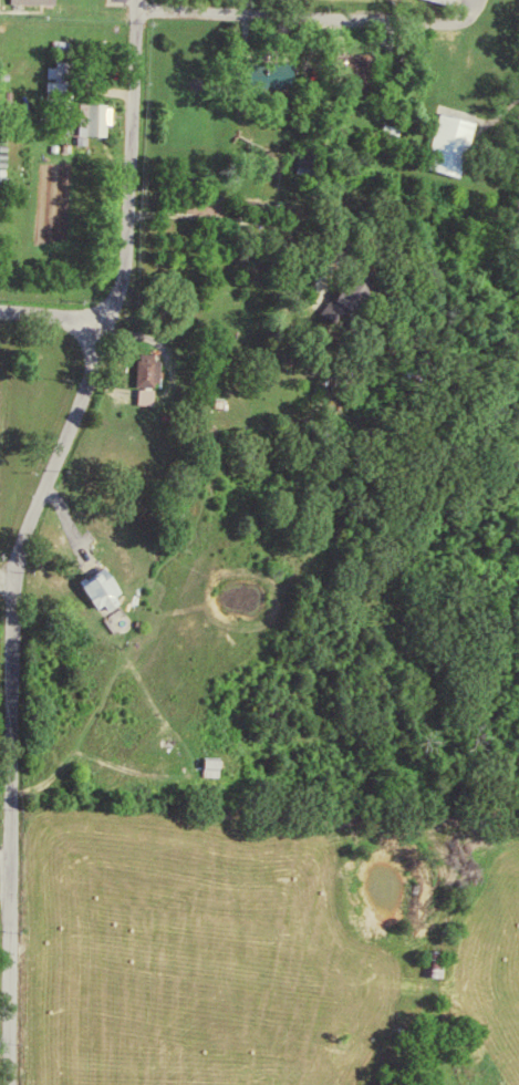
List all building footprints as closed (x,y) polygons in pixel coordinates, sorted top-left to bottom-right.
[(51,58),(51,64),(44,63),(43,79),(40,79),(40,102),(68,102),(69,58),(51,58)] [(65,66),(56,66),(55,79),(78,79),(79,61),(65,60),(65,66)] [(304,86),(304,73),(271,74),(272,87),(304,86)] [(57,98),(79,99),(79,81),(57,81),(57,98)] [(74,101),(73,132),(101,132),(101,121),(106,121),(106,104),(101,104),(101,101),(74,101)] [(88,103),(87,135),(116,135),(117,124),(121,124),(122,104),(88,103)] [(443,110),(430,168),(466,176),(478,118),(443,110)] [(145,404),(163,404),(164,388),(170,388),(172,356),(146,355),(145,387),(146,387),(145,404)] [(126,594),(132,592),(125,573),(96,584),(106,611),(129,602),(126,594)] [(232,759),(207,758),(206,767),(211,767),(211,776),(231,777),(232,759)]
